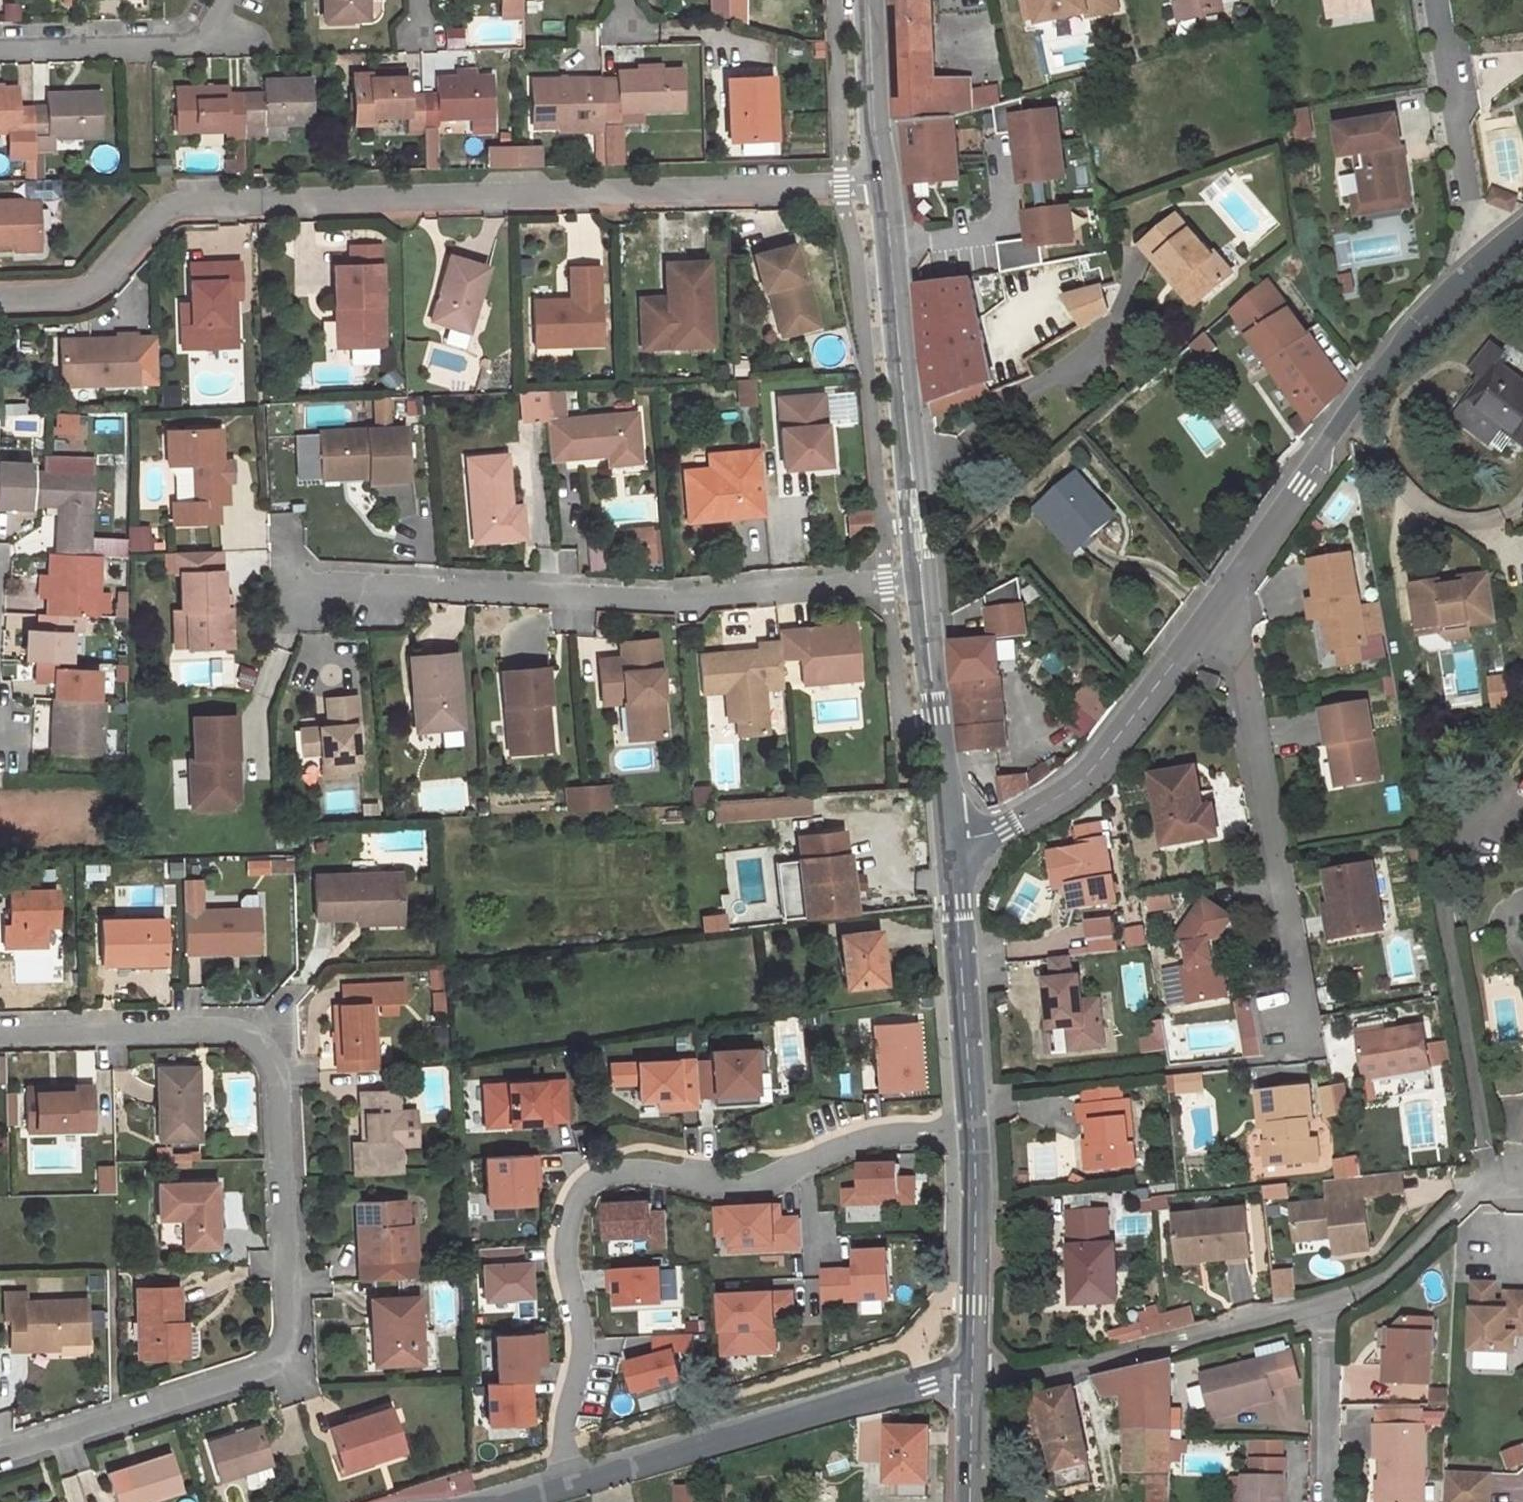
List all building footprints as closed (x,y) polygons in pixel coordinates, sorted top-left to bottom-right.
[(366,19),(365,0),(323,0),(323,20),(366,19)] [(522,0),(500,0),(500,24),(523,23),(522,0)] [(725,19),(740,23),(740,0),(725,0),(725,19)] [(930,0),(888,0),(893,122),(901,122),(936,120),(934,79),(930,0)] [(1119,0),(1032,0),(1036,25),(1121,12),(1119,0)] [(1184,1),(1187,18),(1223,9),(1242,5),(1241,0),(1183,0),(1184,1)] [(1336,17),(1377,12),(1376,0),(1334,0),(1336,17)] [(1175,3),(1179,20),(1187,18),(1184,1),(1175,3)] [(369,79),(406,78),(405,69),(368,70),(369,79)] [(619,111),(682,109),(680,70),(662,71),(638,72),(617,72),(617,79),(602,79),(603,125),(604,165),(620,165),(619,111)] [(493,118),(492,75),(472,76),(472,71),(454,71),(454,76),(436,77),(436,94),(422,94),(423,132),(424,170),(435,169),(434,125),(437,125),(437,119),(493,118)] [(406,78),(369,79),(350,79),(351,122),(370,122),(370,116),(407,115),(408,133),(423,132),(422,94),(406,94),(406,78)] [(973,113),(971,78),(934,79),(936,120),(951,119),(973,113)] [(532,81),(533,127),(558,126),(585,126),(593,125),(603,125),(602,79),(532,81)] [(774,140),(771,79),(725,82),(727,113),(733,112),(735,143),(774,140)] [(311,80),(262,81),(262,94),(242,95),(243,124),(313,122),(311,80)] [(227,129),(227,137),(243,137),(243,124),(242,95),(226,95),(226,88),(175,89),(177,131),(227,129)] [(0,89),(0,131),(18,130),(18,138),(33,138),(33,108),(18,109),(18,89),(0,89)] [(1001,105),(997,89),(974,96),(978,111),(990,108),(1001,105)] [(101,136),(99,93),(48,94),(48,108),(33,108),(33,138),(101,136)] [(1001,105),(990,108),(994,136),(1011,133),(1018,185),(1021,185),(1024,212),(1022,213),(1026,239),(995,244),(1001,272),(1041,264),(1039,245),(1072,241),(1069,224),(1064,224),(1062,207),(1054,208),(1050,181),(1063,179),(1060,162),(1056,162),(1051,129),(1056,129),(1053,111),(1021,116),(1018,99),(1001,105)] [(1398,118),(1338,128),(1343,159),(1358,157),(1366,206),(1411,199),(1406,164),(1396,165),(1393,151),(1403,149),(1398,118)] [(936,120),(901,122),(906,184),(957,180),(951,119),(936,120)] [(593,125),(594,165),(604,165),(603,125),(593,125)] [(513,167),(537,167),(536,145),(513,146),(513,167)] [(488,147),(488,168),(513,167),(513,146),(488,147)] [(1496,191),(1492,202),(1506,208),(1517,199),(1496,191)] [(0,201),(0,247),(39,245),(38,200),(0,201)] [(1143,231),(1165,281),(1170,280),(1181,303),(1216,286),(1205,263),(1201,265),(1179,216),(1143,231)] [(792,244),(753,255),(762,290),(768,288),(778,327),(814,317),(804,278),(802,279),(792,244)] [(487,268),(449,257),(430,321),(468,332),(487,268)] [(706,262),(664,264),(666,301),(661,305),(638,306),(640,340),(690,339),(690,346),(710,345),(706,262)] [(239,263),(189,264),(190,304),(190,324),(180,324),(181,348),(225,348),(224,298),(234,298),(240,298),(239,263)] [(380,264),(333,266),(335,307),(342,306),(344,347),(382,346),(380,264)] [(599,267),(570,268),(571,300),(533,301),(533,346),(600,344),(599,267)] [(984,348),(972,292),(970,279),(915,286),(923,369),(984,348)] [(1229,310),(1299,413),(1288,423),(1299,436),(1308,426),(1306,424),(1344,385),(1306,332),(1320,321),(1290,282),(1276,292),(1266,279),(1229,310)] [(1084,330),(1109,315),(1101,285),(1062,296),(1066,301),(1082,325),(1084,330)] [(234,298),(224,298),(225,348),(235,347),(234,298)] [(1066,301),(1044,315),(1051,328),(1027,342),(1034,354),(1082,325),(1066,301)] [(190,304),(180,304),(180,324),(190,324),(190,304)] [(342,306),(335,307),(336,347),(344,347),(342,306)] [(814,317),(778,327),(780,336),(817,326),(814,317)] [(90,343),(60,344),(61,384),(137,383),(136,335),(117,335),(117,339),(90,339),(90,343)] [(1215,349),(1204,335),(1189,346),(1200,361),(1215,349)] [(1498,362),(1504,353),(1494,344),(1475,369),(1485,378),(1457,416),(1491,444),(1503,429),(1522,444),(1522,382),(1498,362)] [(378,363),(377,347),(350,349),(351,365),(378,363)] [(991,380),(984,348),(923,369),(929,406),(949,399),(983,387),(992,384),(991,380)] [(991,380),(992,384),(983,387),(987,395),(1034,377),(1026,359),(991,380)] [(750,378),(734,379),(737,405),(753,403),(750,378)] [(541,391),(522,392),(524,419),(543,419),(541,391)] [(820,394),(775,398),(780,469),(825,465),(820,394)] [(955,422),(949,399),(929,406),(933,427),(955,422)] [(638,453),(634,414),(543,421),(547,460),(608,455),(638,453)] [(404,428),(319,432),(319,468),(335,467),(336,478),(367,477),(368,481),(406,480),(404,428)] [(220,429),(167,431),(168,464),(193,463),(194,502),(172,503),(173,523),(218,522),(217,503),(227,502),(226,481),(226,461),(221,461),(220,429)] [(724,467),(680,471),(685,523),(762,515),(757,449),(723,452),(724,467)] [(638,453),(608,455),(609,466),(639,463),(638,453)] [(504,455),(465,458),(471,542),(511,539),(508,507),(504,455)] [(88,539),(90,475),(78,474),(79,459),(43,457),(42,472),(41,503),(59,504),(56,553),(87,554),(88,539)] [(0,461),(0,506),(30,506),(30,502),(41,503),(42,472),(32,471),(32,464),(0,461)] [(638,464),(610,466),(610,476),(639,475),(638,464)] [(335,467),(319,468),(320,479),(336,478),(335,467)] [(1079,546),(1113,515),(1076,474),(1042,504),(1079,546)] [(519,506),(508,507),(511,539),(521,538),(519,506)] [(871,516),(849,518),(850,538),(873,536),(871,516)] [(127,557),(127,542),(88,539),(87,554),(98,555),(127,557)] [(214,550),(173,552),(174,572),(179,572),(181,610),(186,610),(188,647),(231,646),(229,595),(222,595),(221,570),(215,570),(214,550)] [(49,552),(47,613),(73,614),(96,615),(98,555),(87,554),(56,553),(49,552)] [(1364,642),(1348,553),(1340,555),(1308,561),(1315,600),(1320,599),(1323,615),(1329,648),(1337,647),(1357,644),(1364,642)] [(1422,618),(1426,636),(1442,634),(1447,626),(1467,623),(1468,627),(1469,626),(1497,622),(1489,574),(1454,580),(1455,586),(1441,588),(1440,582),(1411,586),(1415,612),(1422,618)] [(1021,577),(984,596),(991,639),(995,639),(1025,636),(1021,577)] [(111,591),(111,617),(126,617),(126,591),(111,591)] [(1323,615),(1320,599),(1315,600),(1305,601),(1308,618),(1323,615)] [(181,610),(173,611),(175,648),(188,647),(186,610),(181,610)] [(1422,618),(1415,612),(1419,637),(1426,636),(1422,618)] [(40,613),(40,628),(29,628),(29,660),(37,660),(54,661),(71,662),(73,614),(47,613),(40,613)] [(1467,623),(1447,626),(1449,641),(1471,638),(1469,626),(1468,627),(1467,623)] [(849,625),(772,632),(773,642),(775,660),(795,658),(797,684),(853,679),(849,625)] [(1110,643),(1135,664),(1141,657),(1117,633),(1110,643)] [(654,639),(617,642),(618,657),(595,659),(598,696),(613,695),(621,694),(622,701),(629,701),(632,739),(661,736),(654,639)] [(999,677),(995,639),(991,639),(951,642),(958,724),(961,751),(995,747),(989,700),(987,679),(999,677)] [(775,660),(773,642),(752,644),(753,651),(694,657),(698,694),(721,691),(730,690),(733,720),(735,736),(763,733),(758,688),(778,686),(775,660)] [(1357,644),(1337,647),(1340,664),(1360,660),(1357,644)] [(453,651),(407,655),(413,729),(459,725),(453,651)] [(96,700),(97,669),(53,667),(36,666),(36,681),(55,682),(54,698),(96,700)] [(543,667),(499,670),(506,752),(529,750),(528,737),(546,735),(543,702),(547,702),(543,667)] [(1221,674),(1203,668),(1199,681),(1217,686),(1221,674)] [(1489,677),(1494,708),(1512,705),(1507,674),(1489,677)] [(987,679),(989,700),(1001,699),(999,677),(987,679)] [(730,690),(721,691),(724,721),(733,720),(730,690)] [(1111,710),(1090,694),(1081,706),(1074,701),(1059,720),(1086,742),(1111,710)] [(356,695),(325,698),(327,720),(322,727),(309,727),(311,753),(320,753),(322,777),(344,775),(344,770),(358,769),(355,725),(358,724),(356,695)] [(613,695),(598,696),(599,703),(614,702),(613,695)] [(51,752),(100,754),(102,700),(96,700),(54,698),(51,752)] [(629,701),(622,701),(625,739),(632,739),(629,701)] [(1376,780),(1363,702),(1318,710),(1324,747),(1332,745),(1339,787),(1376,780)] [(235,714),(192,715),(193,758),(189,758),(189,774),(199,784),(199,806),(232,805),(237,799),(235,714)] [(309,727),(299,728),(301,754),(311,753),(309,727)] [(546,735),(528,737),(529,750),(547,749),(546,735)] [(1339,787),(1332,745),(1324,747),(1332,789),(1339,787)] [(1046,760),(1026,774),(1029,790),(1034,787),(1055,771),(1046,760)] [(1153,778),(1165,846),(1201,839),(1196,813),(1197,813),(1209,811),(1206,794),(1199,795),(1195,771),(1153,778)] [(199,784),(189,774),(190,807),(199,806),(199,784)] [(1026,774),(996,778),(1001,804),(1029,790),(1026,774)] [(563,789),(564,810),(585,809),(606,808),(605,787),(563,789)] [(807,796),(768,799),(769,813),(808,811),(807,796)] [(747,800),(748,814),(769,813),(768,799),(747,800)] [(748,814),(747,800),(714,802),(714,817),(748,814)] [(1196,813),(1201,839),(1218,836),(1213,810),(1209,811),(1197,813),(1196,813)] [(851,912),(844,854),(842,854),(840,833),(797,838),(799,858),(798,858),(801,888),(804,917),(851,912)] [(1052,853),(1057,886),(1069,884),(1073,910),(1116,903),(1105,839),(1082,843),(1082,847),(1052,853)] [(801,888),(798,858),(774,861),(777,891),(801,888)] [(356,872),(319,874),(319,916),(362,914),(362,909),(404,907),(403,870),(377,872),(378,859),(356,859),(356,872)] [(285,860),(248,860),(248,873),(286,872),(285,860)] [(1323,873),(1329,905),(1333,904),(1340,938),(1380,929),(1368,864),(1323,873)] [(262,949),(261,908),(258,909),(258,894),(248,894),(243,899),(243,909),(201,910),(200,880),(184,880),(186,952),(262,949)] [(804,917),(801,888),(777,891),(780,920),(804,917)] [(58,891),(10,891),(10,922),(5,922),(5,944),(47,943),(47,923),(58,923),(58,891)] [(1172,907),(1169,892),(1147,896),(1150,910),(1172,907)] [(891,898),(878,900),(879,910),(892,909),(891,898)] [(1203,900),(1176,939),(1186,946),(1189,967),(1182,968),(1186,997),(1201,995),(1202,1002),(1225,998),(1219,962),(1211,963),(1207,943),(1216,942),(1232,920),(1203,900)] [(1322,906),(1329,940),(1340,938),(1333,904),(1329,905),(1322,906)] [(362,920),(405,918),(404,907),(362,909),(362,914),(362,920)] [(720,914),(700,916),(702,931),(722,929),(720,914)] [(164,919),(100,920),(101,963),(135,963),(135,967),(165,966),(164,919)] [(877,931),(838,936),(845,987),(883,982),(877,931)] [(1120,953),(1118,938),(1093,941),(1095,956),(1120,953)] [(1050,961),(1052,981),(1072,979),(1070,959),(1050,961)] [(1168,1004),(1184,1003),(1181,966),(1164,968),(1168,1004)] [(1042,982),(1048,1031),(1048,1032),(1051,1056),(1104,1050),(1099,1001),(1083,1003),(1079,978),(1072,979),(1052,981),(1042,982)] [(1201,995),(1186,997),(1188,1004),(1202,1002),(1201,995)] [(373,1001),(334,1003),(337,1070),(376,1068),(373,1001)] [(916,1022),(873,1025),(878,1092),(921,1089),(916,1022)] [(1356,1035),(1364,1077),(1427,1066),(1426,1063),(1447,1059),(1441,1024),(1420,1028),(1419,1024),(1356,1035)] [(1051,1056),(1048,1032),(1048,1031),(1042,1032),(1045,1056),(1051,1056)] [(695,1036),(696,1046),(705,1046),(704,1036),(695,1036)] [(1260,1037),(1243,1040),(1246,1059),(1263,1057),(1260,1037)] [(694,1061),(696,1097),(713,1096),(713,1105),(757,1103),(755,1073),(764,1071),(763,1048),(710,1052),(711,1060),(694,1061)] [(697,1107),(696,1097),(694,1061),(694,1059),(609,1064),(610,1084),(637,1082),(638,1100),(658,1099),(658,1105),(677,1104),(677,1108),(697,1107)] [(863,1092),(874,1092),(874,1062),(862,1062),(863,1092)] [(158,1068),(160,1140),(200,1139),(199,1108),(195,1108),(194,1067),(158,1068)] [(755,1073),(757,1103),(771,1102),(769,1072),(755,1073)] [(1174,1074),(1176,1092),(1205,1090),(1203,1072),(1174,1074)] [(565,1120),(563,1081),(483,1085),(485,1126),(545,1123),(545,1121),(565,1120)] [(1119,1083),(1084,1086),(1086,1105),(1121,1101),(1119,1083)] [(1309,1086),(1268,1089),(1259,1090),(1258,1090),(1262,1125),(1272,1124),(1273,1140),(1264,1141),(1267,1164),(1318,1159),(1316,1139),(1309,1140),(1307,1121),(1312,1120),(1309,1086)] [(50,1087),(27,1088),(28,1131),(94,1129),(93,1091),(50,1092),(50,1087)] [(1330,1087),(1318,1089),(1320,1100),(1332,1097),(1330,1087)] [(397,1108),(396,1088),(363,1090),(365,1140),(360,1140),(353,1141),(354,1174),(401,1171),(399,1143),(397,1108)] [(17,1124),(15,1093),(5,1093),(7,1124),(17,1124)] [(1346,1112),(1343,1095),(1332,1097),(1335,1114),(1346,1112)] [(1320,1100),(1322,1112),(1325,1116),(1335,1114),(1332,1097),(1320,1100)] [(1089,1141),(1093,1170),(1136,1165),(1129,1101),(1121,1101),(1086,1105),(1078,1106),(1080,1123),(1087,1122),(1089,1141)] [(414,1107),(397,1108),(399,1143),(416,1142),(414,1107)] [(536,1171),(535,1154),(484,1157),(486,1205),(530,1202),(530,1185),(529,1171),(536,1171)] [(860,1204),(915,1202),(914,1176),(900,1176),(899,1164),(859,1165),(860,1188),(860,1204)] [(537,1184),(536,1171),(529,1171),(530,1185),(537,1184)] [(1398,1172),(1376,1175),(1378,1195),(1400,1193),(1398,1172)] [(1328,1200),(1290,1205),(1294,1240),(1332,1237),(1333,1252),(1367,1249),(1362,1197),(1378,1195),(1376,1175),(1326,1180),(1328,1200)] [(1287,1183),(1264,1186),(1266,1200),(1289,1196),(1287,1183)] [(215,1247),(215,1184),(158,1185),(158,1218),(183,1218),(183,1248),(215,1247)] [(860,1204),(860,1188),(845,1188),(846,1204),(860,1204)] [(405,1198),(356,1200),(358,1257),(359,1280),(413,1276),(412,1224),(406,1225),(405,1198)] [(1143,1213),(1155,1211),(1154,1198),(1142,1199),(1143,1213)] [(653,1247),(669,1246),(667,1212),(652,1213),(651,1203),(606,1205),(608,1239),(652,1237),(653,1247)] [(732,1251),(803,1247),(801,1218),(781,1219),(781,1206),(717,1209),(719,1234),(732,1234),(732,1251)] [(1247,1208),(1176,1216),(1180,1249),(1209,1246),(1210,1260),(1253,1255),(1247,1208)] [(158,1248),(183,1248),(183,1218),(158,1218),(158,1248)] [(1072,1303),(1117,1301),(1114,1243),(1072,1245),(1073,1262),(1070,1262),(1072,1303)] [(520,1263),(519,1246),(479,1248),(483,1298),(529,1295),(527,1262),(520,1263)] [(1209,1246),(1180,1249),(1181,1263),(1210,1260),(1209,1246)] [(841,1270),(822,1271),(823,1302),(891,1298),(888,1251),(856,1252),(857,1271),(848,1271),(848,1283),(842,1284),(842,1272),(841,1270)] [(663,1304),(661,1267),(609,1270),(610,1285),(617,1285),(618,1292),(618,1306),(663,1304)] [(1279,1268),(1281,1299),(1296,1298),(1295,1267),(1279,1268)] [(1506,1290),(1506,1299),(1494,1298),(1495,1281),(1474,1280),(1471,1347),(1515,1349),(1516,1332),(1522,1332),(1522,1291),(1506,1290)] [(741,1282),(727,1283),(728,1293),(741,1292),(741,1282)] [(177,1288),(137,1289),(138,1356),(179,1355),(178,1323),(177,1288)] [(793,1293),(721,1296),(724,1354),(756,1353),(756,1348),(776,1347),(774,1315),(794,1314),(793,1293)] [(86,1340),(84,1297),(23,1300),(24,1315),(9,1316),(10,1349),(26,1348),(25,1343),(56,1341),(86,1340)] [(421,1361),(417,1298),(370,1301),(372,1334),(379,1333),(382,1364),(421,1361)] [(1430,1388),(1433,1321),(1406,1320),(1395,1331),(1394,1353),(1389,1353),(1387,1386),(1430,1388)] [(1155,1325),(1144,1328),(1146,1336),(1157,1334),(1155,1325)] [(426,1330),(425,1359),(434,1360),(435,1331),(426,1330)] [(374,1364),(382,1364),(379,1333),(372,1334),(374,1364)] [(527,1380),(532,1380),(531,1365),(539,1365),(537,1333),(495,1335),(497,1382),(527,1380)] [(683,1380),(675,1351),(694,1350),(693,1334),(655,1336),(657,1355),(628,1363),(636,1392),(683,1380)] [(1296,1354),(1209,1376),(1219,1417),(1246,1410),(1276,1402),(1273,1392),(1304,1385),(1296,1354)] [(1127,1428),(1127,1471),(1145,1471),(1171,1472),(1171,1359),(1092,1376),(1103,1394),(1125,1395),(1127,1428)] [(529,1422),(527,1380),(497,1382),(485,1383),(488,1424),(529,1422)] [(1060,1490),(1092,1483),(1073,1387),(1024,1400),(1033,1439),(1046,1436),(1060,1490)] [(390,1408),(330,1426),(343,1467),(402,1448),(390,1408)] [(1221,1422),(1248,1415),(1246,1410),(1219,1417),(1221,1422)] [(1424,1411),(1376,1411),(1376,1428),(1424,1427),(1424,1411)] [(220,1478),(253,1468),(257,1481),(274,1476),(258,1424),(208,1441),(220,1478)] [(927,1428),(886,1427),(885,1480),(927,1481),(927,1428)] [(1382,1501),(1425,1501),(1424,1427),(1376,1428),(1376,1460),(1382,1460),(1382,1501)] [(1283,1443),(1253,1443),(1253,1462),(1283,1462),(1283,1443)] [(1505,1451),(1509,1467),(1522,1464),(1522,1447),(1505,1451)] [(107,1473),(116,1501),(138,1501),(179,1489),(168,1453),(107,1473)] [(1283,1479),(1286,1479),(1286,1462),(1283,1462),(1253,1462),(1253,1479),(1246,1479),(1246,1501),(1284,1501),(1283,1479)] [(1446,1469),(1445,1501),(1489,1501),(1491,1471),(1446,1469)] [(1145,1501),(1171,1501),(1171,1472),(1145,1471),(1145,1501)]
